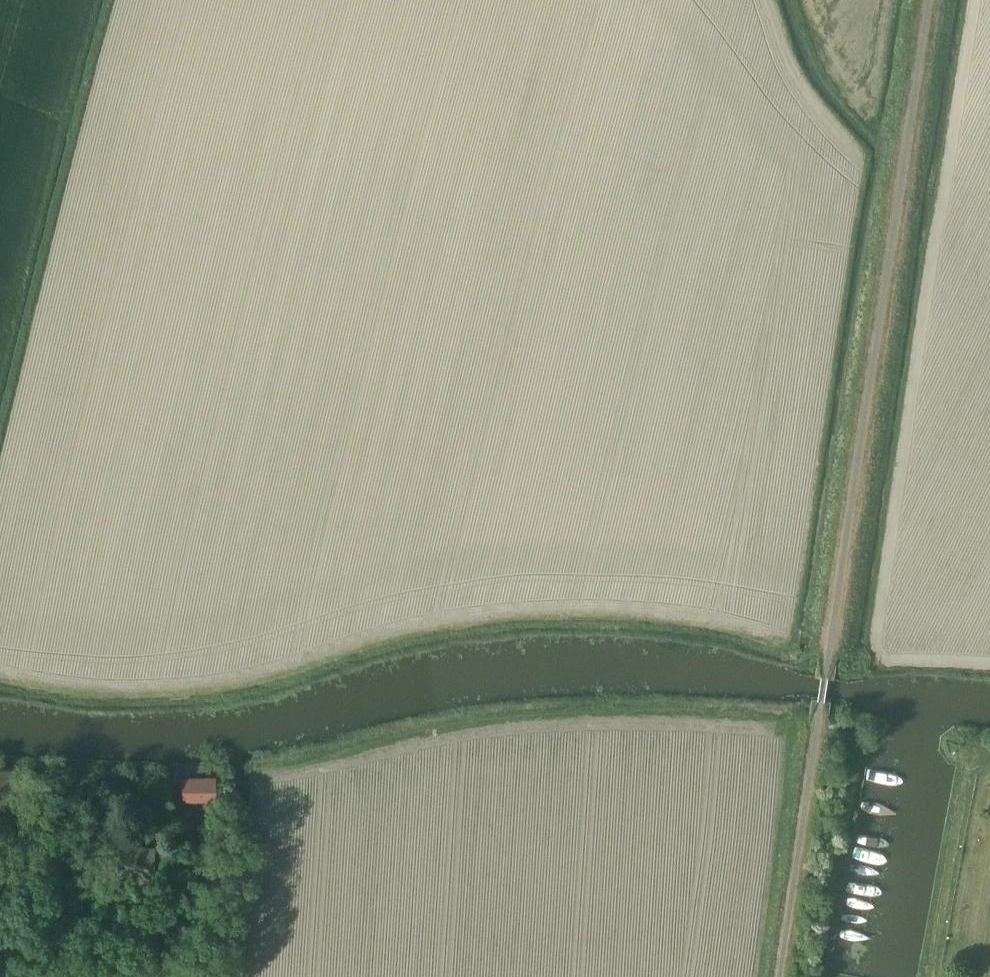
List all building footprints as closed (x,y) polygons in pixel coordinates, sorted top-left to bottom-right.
[(215,802),(215,776),(180,777),(181,802),(215,802)] [(163,859),(165,841),(145,839),(144,845),(116,843),(118,819),(88,816),(86,841),(103,842),(100,874),(115,875),(114,882),(135,884),(136,880),(148,882),(150,858),(163,859)]
